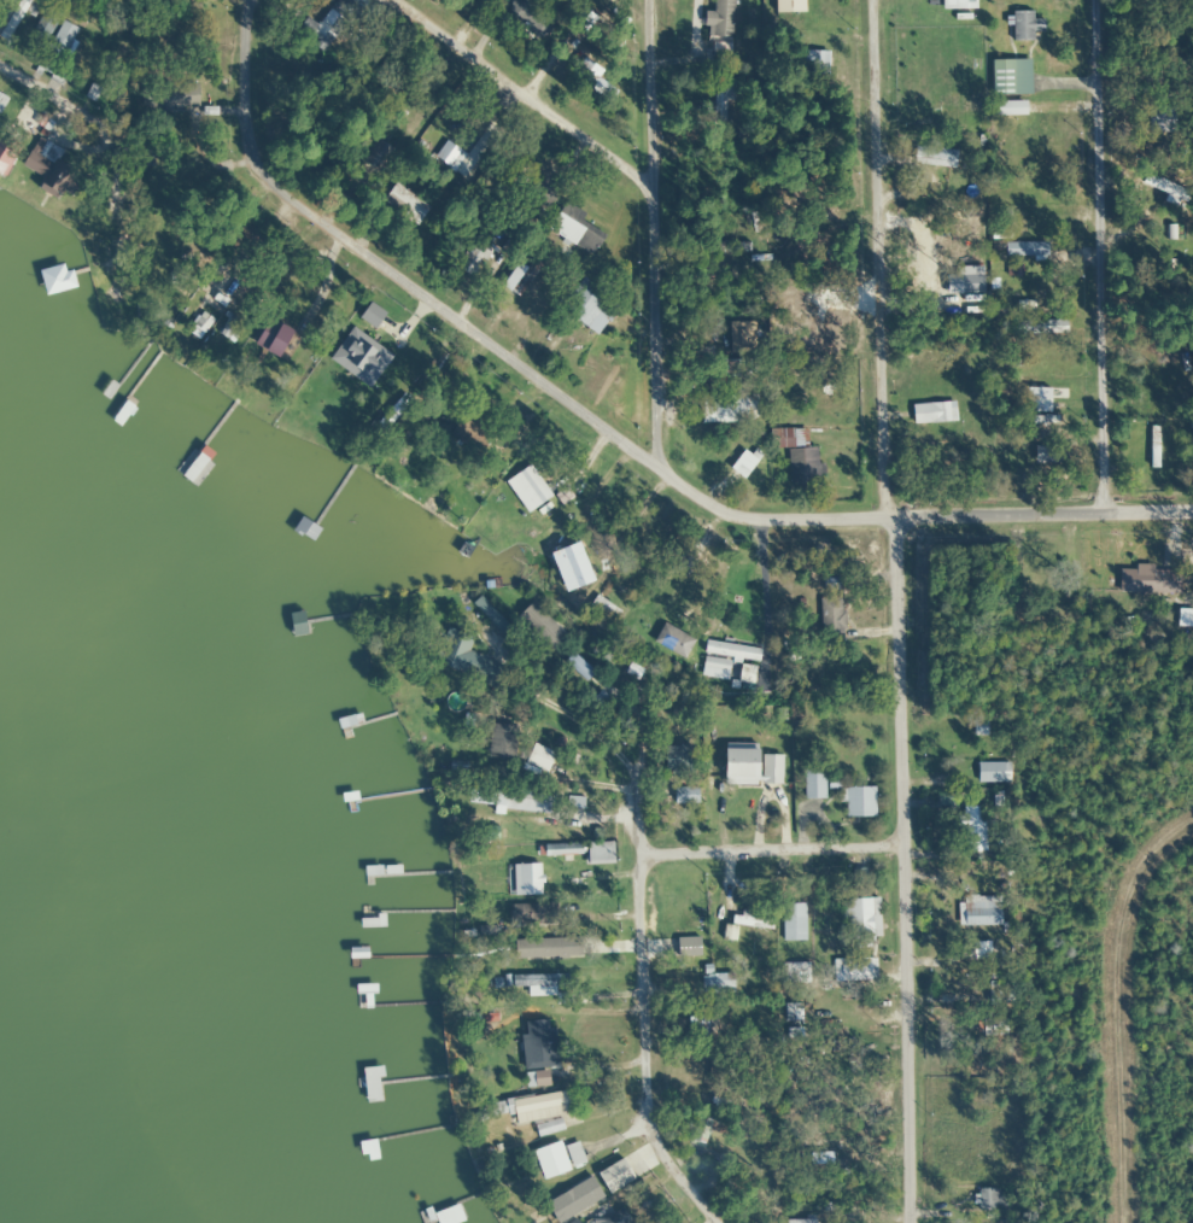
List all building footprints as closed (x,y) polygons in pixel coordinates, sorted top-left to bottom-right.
[(39,2),(37,0),(19,0),(0,19),(0,38),(0,39),(39,2)] [(328,55),(363,0),(335,0),(318,27),(305,18),(295,34),(328,55)] [(550,21),(518,0),(515,0),(505,16),(540,38),(550,21)] [(711,38),(731,38),(731,0),(711,0),(711,38)] [(940,10),(974,10),(974,0),(940,0),(940,10)] [(59,15),(45,7),(29,34),(44,42),(59,15)] [(1011,41),(1031,41),(1031,12),(1011,12),(1011,41)] [(36,69),(52,77),(78,30),(61,22),(36,69)] [(1028,95),(1028,61),(989,61),(989,95),(1028,95)] [(731,101),(731,80),(711,80),(711,126),(724,126),(724,101),(731,101)] [(141,85),(141,115),(195,115),(196,85),(141,85)] [(1172,107),(1147,107),(1147,133),(1172,133),(1172,107)] [(465,180),(495,132),(484,125),(465,155),(443,141),(432,159),(465,180)] [(4,176),(18,146),(0,137),(0,174),(4,176)] [(375,173),(392,150),(374,138),(358,160),(375,173)] [(953,168),(955,150),(913,145),(911,163),(953,168)] [(20,166),(41,178),(35,190),(58,202),(74,171),(31,147),(20,166)] [(525,195),(545,209),(555,193),(534,180),(525,195)] [(427,207),(393,183),(380,201),(395,212),(391,217),(410,230),(427,207)] [(603,236),(579,221),(583,214),(562,202),(547,229),(592,255),(603,236)] [(457,269),(468,277),(488,250),(477,242),(457,269)] [(1003,257),(1045,257),(1045,243),(1003,243),(1003,257)] [(503,296),(515,282),(501,270),(489,284),(503,296)] [(558,310),(595,336),(617,305),(580,279),(558,310)] [(251,344),(277,361),(293,335),(267,319),(251,344)] [(756,395),(700,395),(700,423),(756,423),(756,395)] [(923,403),(924,424),(948,424),(947,403),(923,403)] [(466,413),(452,430),(479,452),(493,435),(466,413)] [(506,463),(531,430),(512,416),(488,449),(506,463)] [(1149,427),(1149,468),(1157,468),(1157,427),(1149,427)] [(918,446),(972,446),(972,435),(918,435),(918,446)] [(1059,447),(1033,447),(1033,464),(1059,464),(1059,447)] [(817,449),(788,449),(788,484),(817,484),(817,449)] [(759,466),(759,450),(740,450),(740,466),(759,466)] [(566,502),(549,477),(542,482),(531,464),(514,475),(520,485),(515,488),(537,522),(566,502)] [(591,581),(575,543),(547,555),(563,593),(591,581)] [(1172,571),(1118,571),(1118,595),(1172,595),(1172,571)] [(584,612),(600,622),(604,616),(613,622),(620,612),(595,595),(584,612)] [(819,599),(819,640),(841,640),(841,599),(819,599)] [(687,661),(696,640),(661,625),(652,645),(687,661)] [(472,639),(438,626),(425,661),(470,677),(478,656),(467,652),(472,639)] [(756,662),(759,650),(705,641),(702,653),(756,662)] [(592,672),(570,654),(562,663),(585,681),(592,672)] [(758,683),(758,666),(738,666),(738,683),(758,683)] [(513,759),(513,726),(487,726),(487,759),(513,759)] [(722,786),(756,786),(756,745),(722,745),(722,786)] [(662,773),(690,773),(690,748),(662,748),(662,773)] [(781,756),(761,756),(761,785),(781,785),(781,756)] [(976,783),(1009,783),(1009,763),(976,763),(976,783)] [(803,772),(803,800),(823,800),(823,772),(803,772)] [(696,805),(696,789),(673,789),(673,805),(696,805)] [(843,789),(843,818),(873,818),(873,789),(843,789)] [(491,793),(472,792),(472,803),(491,803),(491,793)] [(508,806),(549,806),(549,797),(508,797),(508,806)] [(582,809),(582,799),(566,798),(566,809),(582,809)] [(963,808),(963,818),(957,818),(957,829),(964,829),(964,852),(985,852),(985,808),(963,808)] [(585,844),(585,865),(613,865),(613,844),(585,844)] [(559,865),(573,865),(573,856),(580,856),(580,846),(542,846),(542,856),(559,856),(559,865)] [(517,896),(538,896),(538,866),(517,866),(517,896)] [(962,926),(999,926),(999,896),(962,896),(962,926)] [(878,898),(846,898),(846,940),(878,940),(878,898)] [(803,941),(803,904),(781,904),(781,941),(803,941)] [(513,928),(549,928),(549,918),(540,918),(540,915),(513,915),(513,928)] [(701,948),(691,933),(677,942),(688,961),(705,951),(703,947),(701,948)] [(757,943),(740,944),(740,955),(757,954),(757,943)] [(507,944),(507,953),(552,953),(552,944),(507,944)] [(832,980),(870,980),(870,959),(832,959),(832,980)] [(778,963),(778,983),(808,983),(808,963),(778,963)] [(731,993),(731,974),(700,974),(700,993),(731,993)] [(565,975),(510,976),(510,987),(526,987),(526,997),(555,997),(554,985),(565,985),(565,975)] [(987,1006),(1011,1006),(1011,981),(987,981),(987,1006)] [(783,1023),(800,1023),(800,1004),(783,1004),(783,1023)] [(728,1013),(686,1013),(686,1035),(728,1035),(728,1013)] [(525,1022),(525,1059),(545,1059),(545,1022),(525,1022)] [(551,1085),(548,1063),(481,1075),(485,1096),(551,1085)] [(379,1102),(379,1067),(362,1067),(362,1102),(379,1102)] [(533,1125),(536,1137),(562,1132),(560,1120),(533,1125)] [(560,1147),(558,1142),(532,1151),(541,1179),(584,1164),(576,1142),(560,1147)] [(554,1222),(557,1222),(601,1198),(589,1178),(543,1204),(554,1222)] [(1002,1210),(1002,1189),(976,1189),(976,1210),(1002,1210)] [(458,1206),(433,1213),(435,1222),(461,1222),(463,1222),(458,1206)] [(618,1206),(590,1222),(628,1222),(618,1206)]
